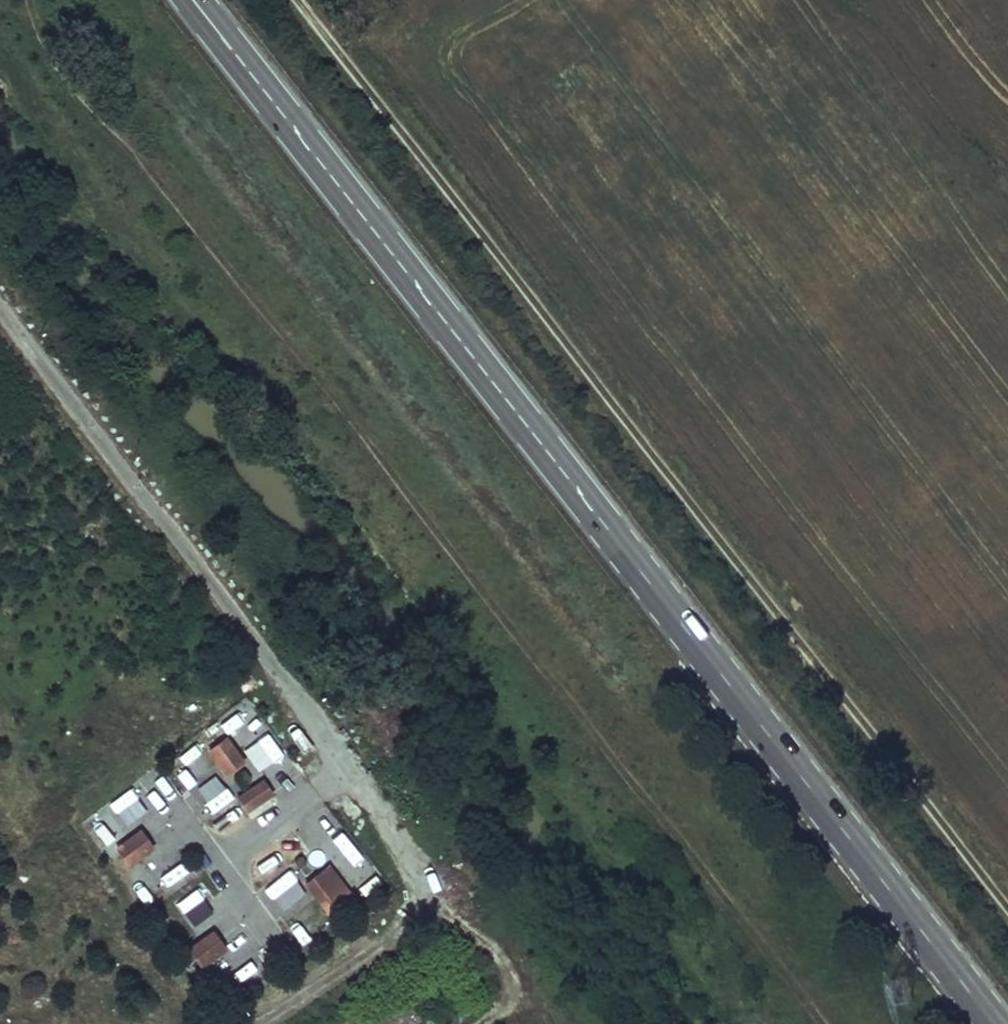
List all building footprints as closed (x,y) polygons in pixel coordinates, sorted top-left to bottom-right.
[(225,737),(210,749),(219,761),(234,749),(225,737)] [(228,773),(243,761),(234,749),(219,761),(228,773)] [(204,760),(181,777),(208,816),(232,799),(204,760)] [(237,796),(245,809),(272,791),(264,779),(237,796)] [(342,827),(330,834),(344,859),(356,851),(342,827)] [(152,846),(141,830),(129,839),(140,855),(152,846)] [(117,848),(128,863),(140,855),(129,839),(117,848)] [(176,851),(149,869),(165,895),(193,876),(176,851)] [(364,860),(349,870),(363,892),(379,881),(364,860)] [(349,894),(327,866),(306,883),(319,899),(326,894),(322,889),(330,882),(343,899),(349,894)] [(275,914),(307,898),(292,871),(261,888),(275,914)] [(319,899),(328,911),(343,899),(330,882),(322,889),(326,894),(319,899)] [(187,937),(198,929),(182,907),(171,915),(187,937)] [(223,947),(213,931),(200,939),(211,955),(223,947)] [(188,948),(198,964),(211,955),(200,939),(188,948)]
